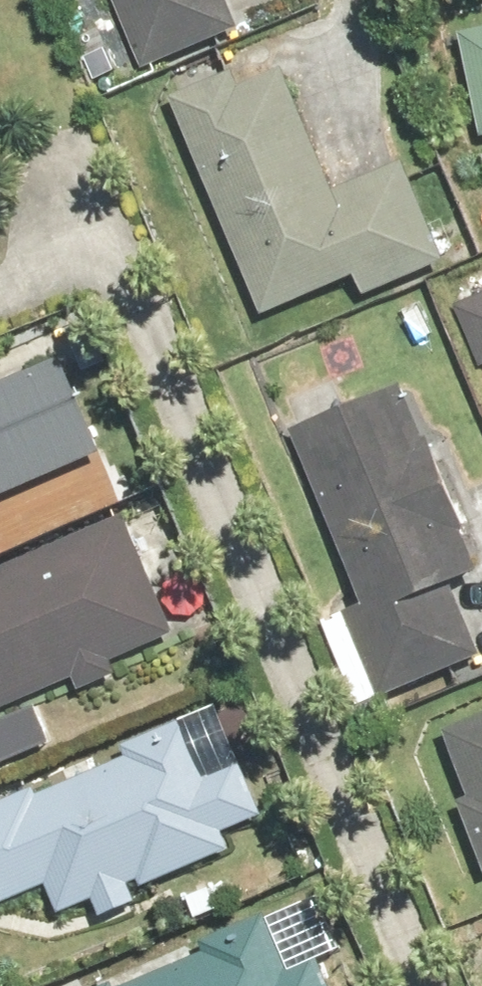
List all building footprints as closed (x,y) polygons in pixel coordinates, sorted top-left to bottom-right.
[(140,59),(238,18),(230,0),(115,0),(140,59)] [(459,24),(481,128),(481,19),(459,24)] [(331,180),(280,58),(238,75),(233,62),(170,88),(261,305),(353,266),(361,284),(444,250),(403,151),(331,180)] [(452,300),(479,362),(481,361),(481,287),(452,300)] [(97,442),(57,350),(0,374),(0,483),(97,442)] [(398,375),(287,424),(361,593),(341,602),(379,688),(479,644),(446,570),(478,556),(398,375)] [(0,570),(0,709),(164,633),(111,519),(0,570)] [(444,721),(471,791),(456,797),(481,863),(481,706),(444,721)] [(43,875),(55,903),(88,889),(96,907),(131,892),(124,875),(134,870),(137,877),(227,839),(220,823),(260,806),(236,748),(205,761),(183,709),(118,736),(124,750),(40,786),(36,777),(0,793),(0,893),(43,875)] [(313,946),(284,958),(262,906),(196,934),(201,946),(114,982),(110,975),(84,985),(330,985),(313,946)]
